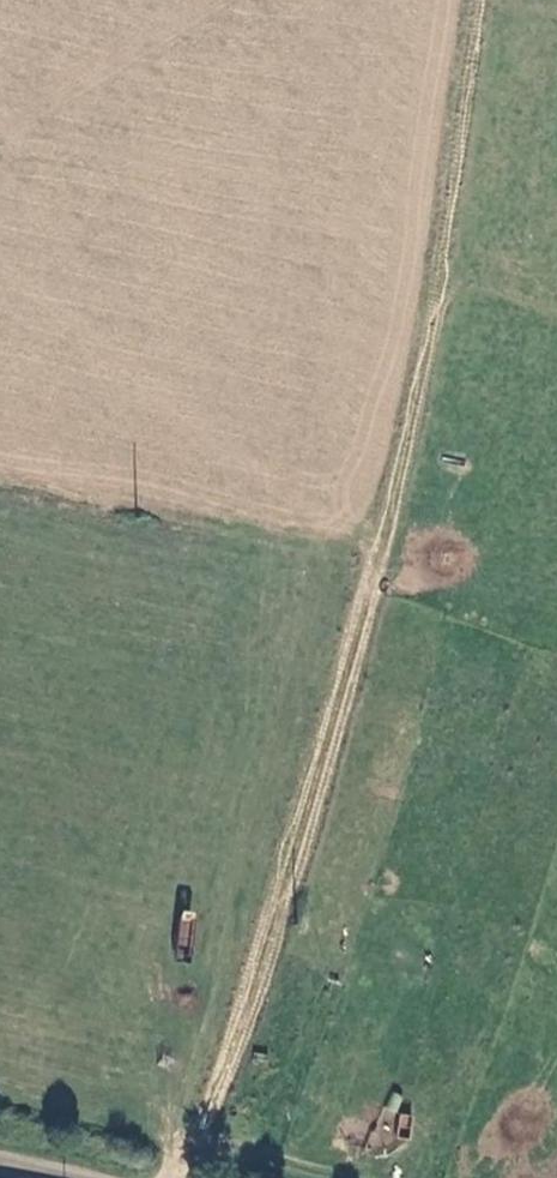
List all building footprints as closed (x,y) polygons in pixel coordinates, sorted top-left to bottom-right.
[(176,956),(191,957),(195,911),(181,910),(176,956)]
